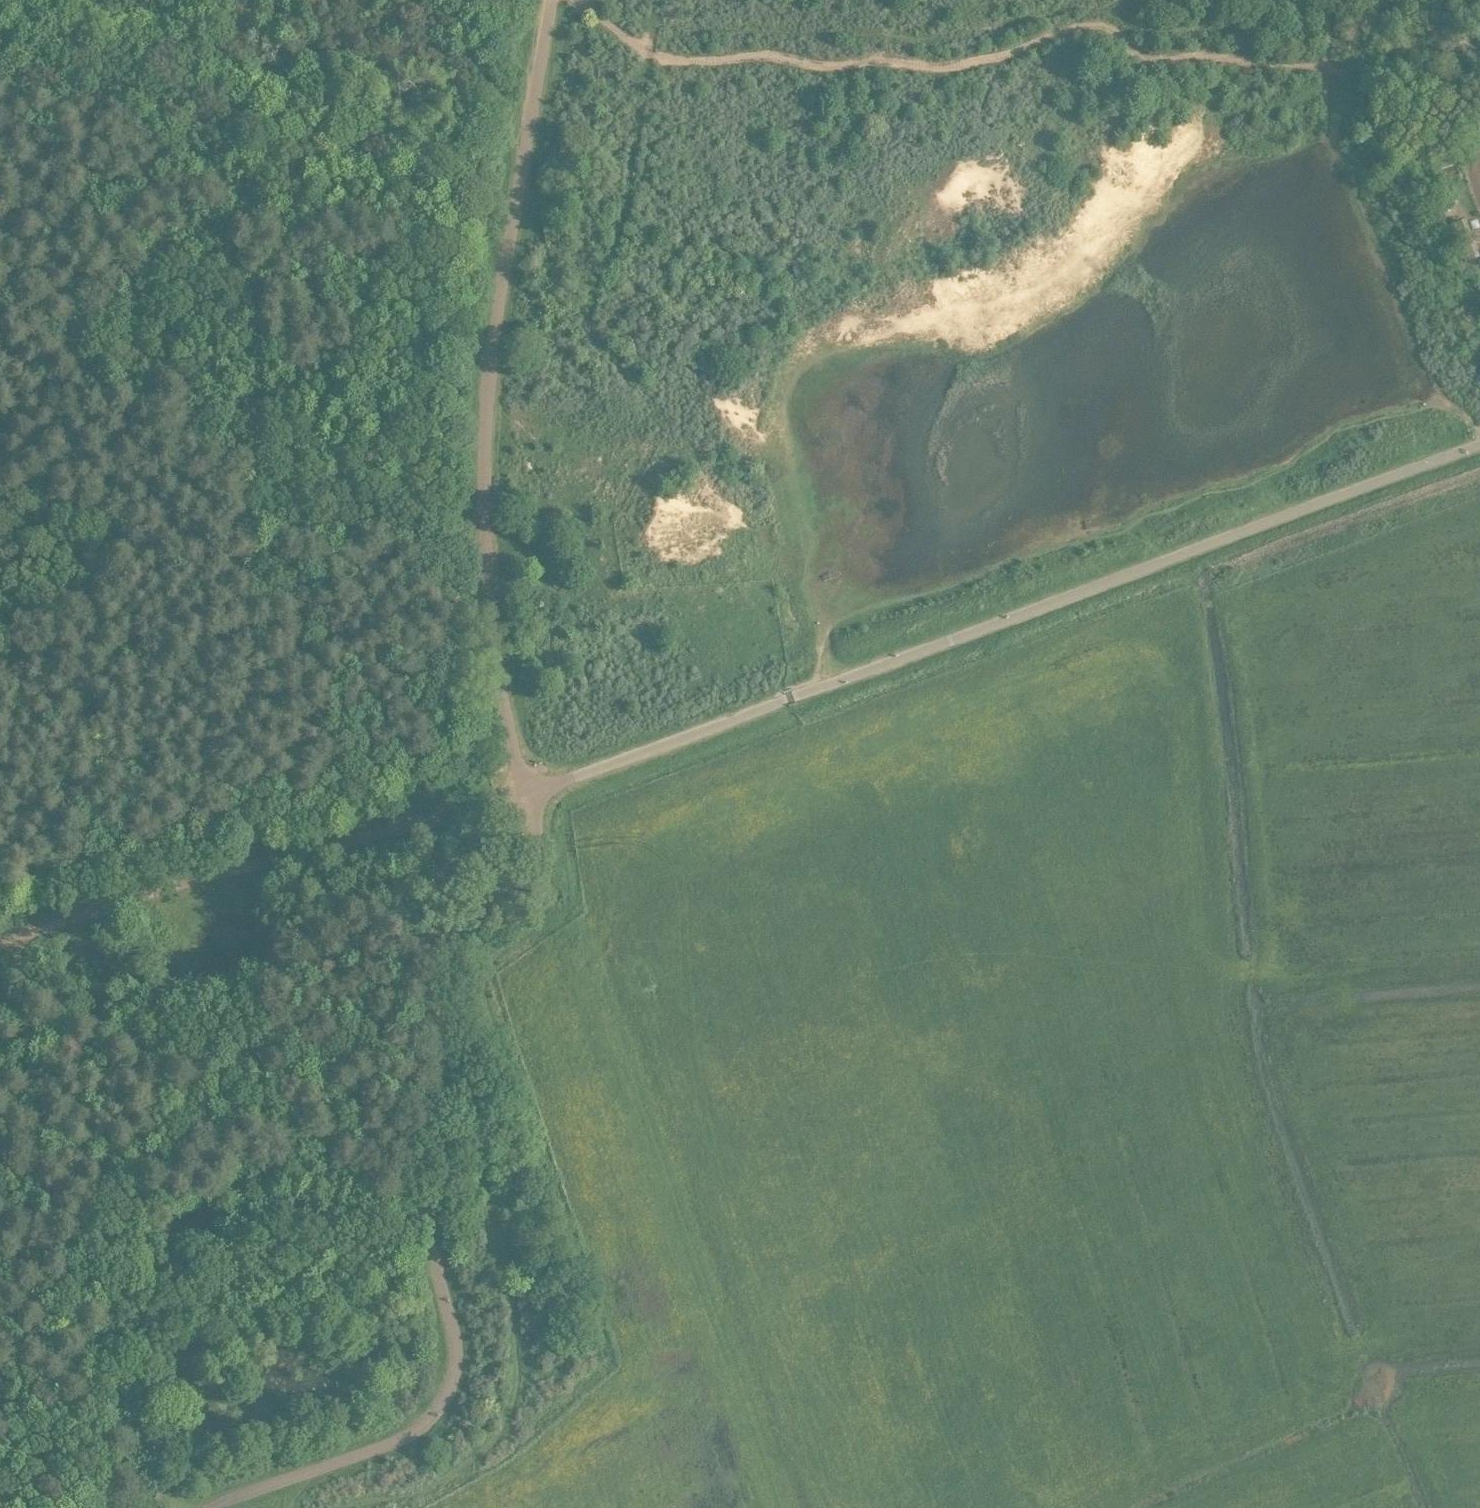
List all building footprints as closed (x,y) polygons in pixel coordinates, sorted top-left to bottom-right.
[(1474,217),(1466,220),(1469,229),(1477,226),(1474,217)]
